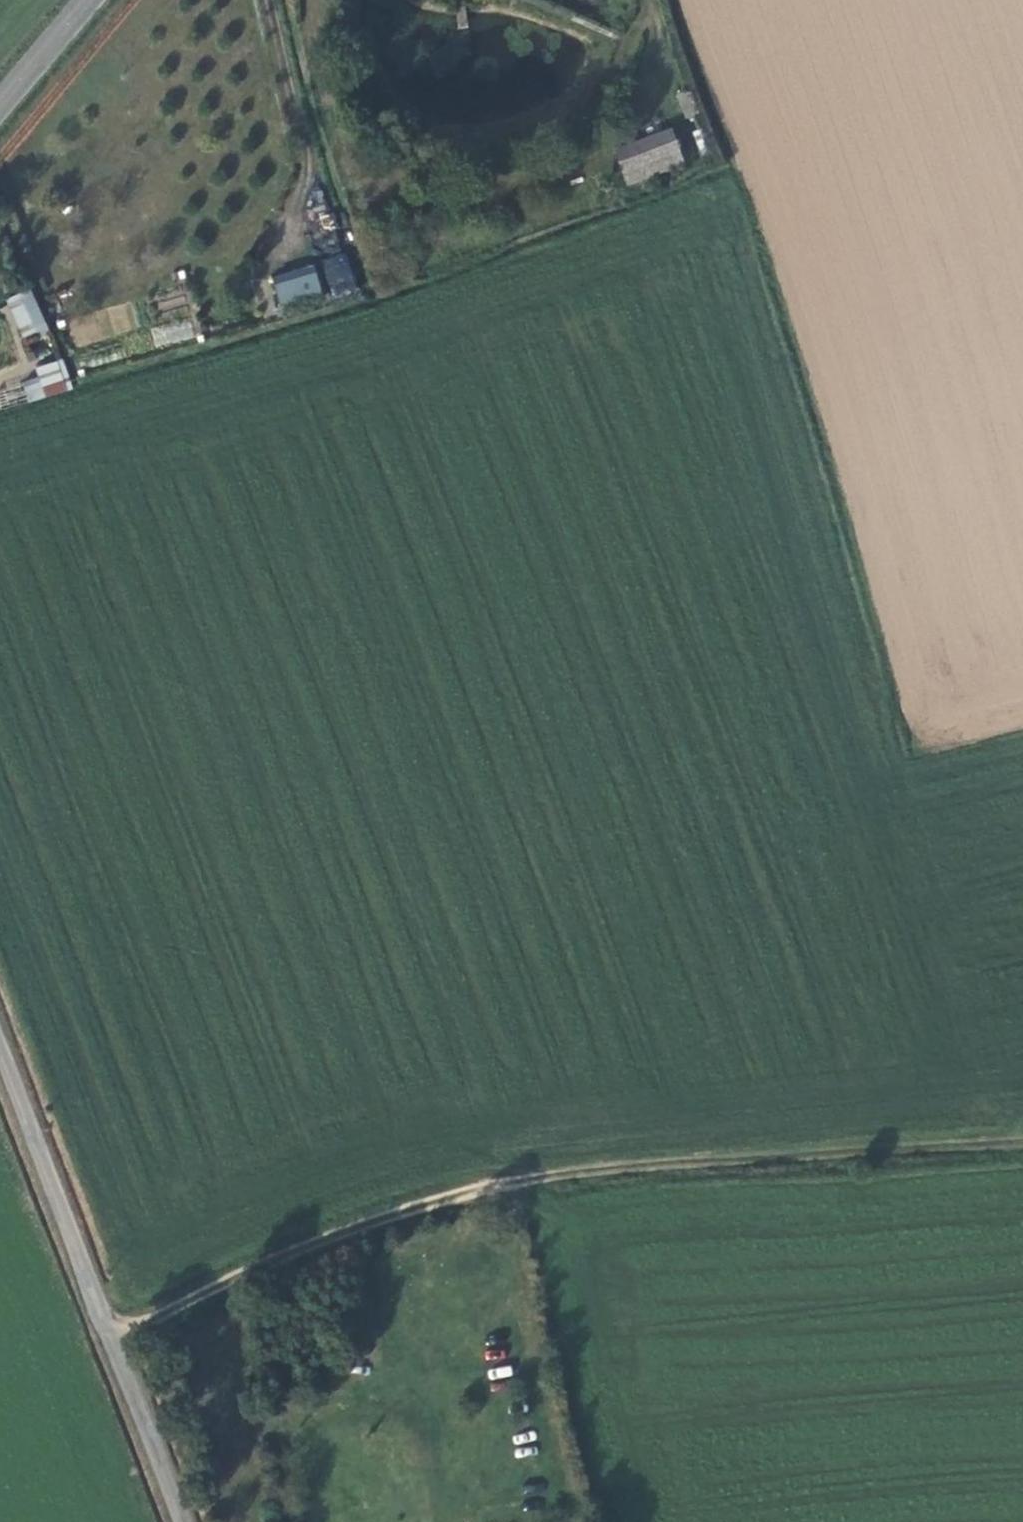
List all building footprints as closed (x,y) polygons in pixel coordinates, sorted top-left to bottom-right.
[(665,139),(611,159),(620,188),(675,169),(665,139)] [(321,259),(332,296),(357,289),(346,252),(321,259)] [(300,285),(260,297),(266,318),(306,306),(300,285)] [(25,286),(0,297),(0,313),(15,348),(44,333),(25,286)] [(153,345),(193,341),(191,321),(151,325),(153,345)] [(41,403),(70,393),(57,364),(31,374),(36,388),(41,403)] [(26,407),(41,403),(36,388),(20,395),(26,407)]
